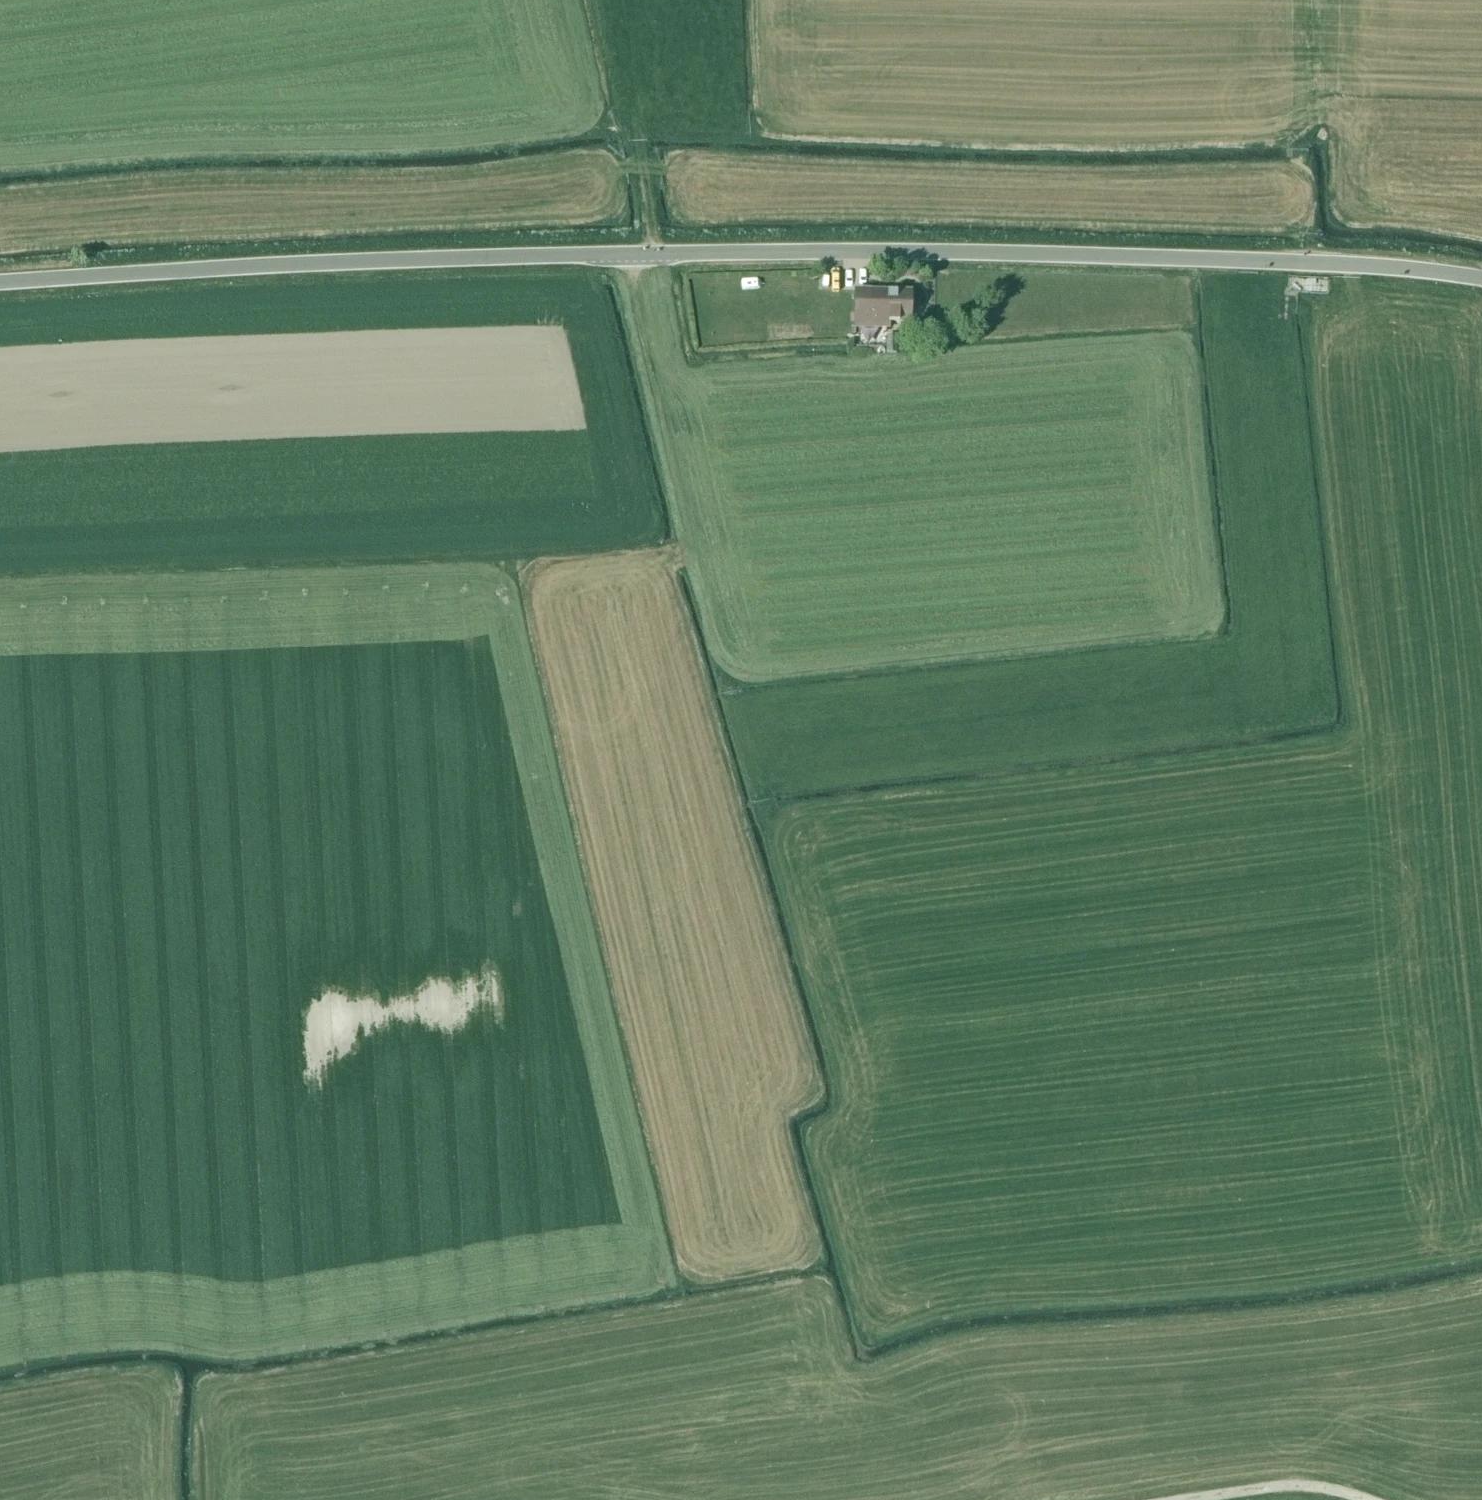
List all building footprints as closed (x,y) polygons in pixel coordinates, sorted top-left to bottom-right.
[(855,327),(890,328),(890,322),(910,323),(910,292),(855,290),(855,327)] [(886,354),(896,354),(897,335),(886,335),(886,354)]
